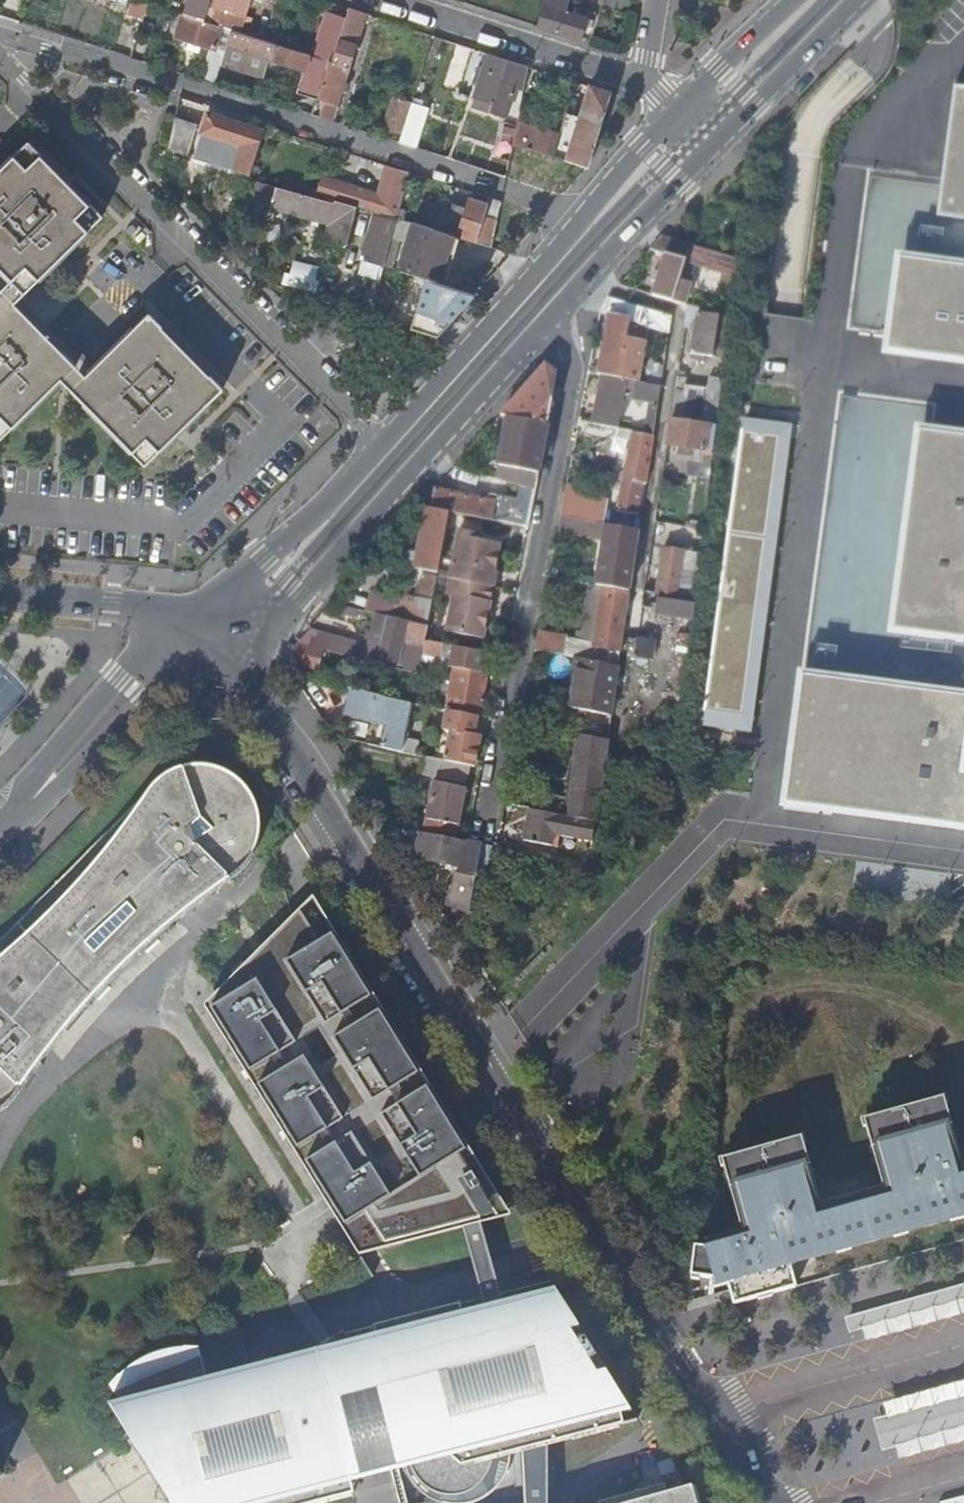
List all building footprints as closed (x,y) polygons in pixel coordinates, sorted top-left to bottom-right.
[(184,13),(204,19),(209,3),(210,0),(188,0),(184,13)] [(248,0),(210,0),(209,3),(243,14),(248,0)] [(536,26),(582,40),(588,18),(587,17),(575,14),(565,11),(568,0),(542,0),(536,26)] [(330,59),(317,97),(337,104),(353,49),(363,18),(368,20),(370,14),(349,8),(346,18),(333,55),(331,59),(330,59)] [(575,14),(587,17),(589,12),(577,8),(575,14)] [(314,49),(333,55),(346,18),(325,11),(314,49)] [(184,13),(182,12),(175,33),(225,49),(226,44),(231,27),(204,19),(184,13)] [(296,90),(317,97),(330,59),(231,27),(226,44),(270,58),(303,69),(296,90)] [(223,55),(220,64),(264,78),(270,58),(226,44),(225,49),(223,55)] [(200,78),(214,83),(220,64),(223,55),(208,51),(200,78)] [(503,72),(525,79),(528,65),(489,53),(475,96),(492,102),(490,109),(507,115),(516,87),(500,82),(503,72)] [(588,165),(612,93),(591,86),(567,158),(588,165)] [(955,86),(935,217),(963,221),(963,87),(955,86)] [(384,127),(402,133),(405,122),(412,102),(394,96),(384,127)] [(412,102),(405,122),(420,127),(428,102),(413,97),(412,102)] [(232,167),(251,173),(265,129),(207,111),(201,131),(238,141),(232,167)] [(167,147),(189,154),(199,122),(174,115),(167,147)] [(517,120),(512,141),(546,152),(552,132),(517,120)] [(12,278),(3,287),(0,290),(0,440),(62,379),(72,388),(104,421),(127,445),(147,464),(155,456),(194,417),(225,387),(206,367),(181,342),(157,317),(150,311),(123,337),(87,373),(78,364),(18,302),(27,293),(105,216),(30,139),(28,141),(0,168),(0,266),(12,278)] [(251,178),(240,219),(262,225),(263,222),(267,205),(331,225),(336,203),(251,178)] [(361,196),(359,205),(378,211),(388,214),(392,198),(363,190),(361,196)] [(490,245),(493,232),(481,228),(488,202),(469,196),(458,235),(471,239),(490,245)] [(401,201),(392,198),(388,214),(396,217),(397,217),(400,209),(401,201)] [(349,202),(337,199),(336,203),(331,225),(327,240),(327,243),(346,248),(356,205),(349,202)] [(388,214),(378,211),(362,263),(380,269),(396,217),(388,214)] [(397,217),(386,265),(393,267),(404,219),(397,217)] [(430,273),(442,230),(414,222),(402,264),(430,273)] [(717,253),(663,237),(652,249),(667,254),(655,294),(673,300),(677,288),(684,290),(686,282),(680,280),(686,260),(713,267),(717,253)] [(496,247),(490,245),(471,239),(467,253),(492,261),(496,247)] [(893,251),(882,349),(963,360),(963,261),(893,251)] [(610,296),(603,310),(611,312),(633,317),(632,321),(640,323),(643,306),(610,296)] [(640,323),(670,331),(672,315),(643,306),(640,323)] [(686,325),(697,327),(699,311),(689,309),(686,325)] [(728,347),(732,317),(726,316),(699,311),(697,327),(693,352),(727,357),(728,347)] [(604,373),(643,381),(652,340),(629,336),(632,321),(633,317),(611,312),(599,372),(604,373)] [(527,466),(541,469),(560,374),(549,364),(544,369),(505,412),(511,413),(502,462),(514,464),(527,466)] [(655,434),(658,416),(662,385),(643,381),(604,373),(595,423),(620,427),(626,395),(635,397),(636,391),(653,395),(647,432),(655,434)] [(719,425),(725,378),(712,375),(711,384),(710,392),(688,389),(689,381),(690,376),(679,374),(673,418),(710,424),(719,425)] [(710,392),(711,384),(689,381),(688,389),(710,392)] [(792,423),(741,416),(700,725),(752,732),(792,423)] [(707,450),(710,424),(673,418),(669,443),(707,450)] [(916,425),(886,630),(963,642),(963,432),(916,425)] [(647,482),(655,434),(647,432),(635,430),(620,508),(638,512),(643,481),(647,482)] [(712,477),(714,462),(692,458),(689,473),(712,477)] [(527,471),(517,523),(530,525),(541,469),(527,466),(527,471)] [(579,485),(569,484),(568,491),(577,493),(579,485)] [(434,506),(451,509),(511,521),(515,498),(500,495),(499,499),(437,486),(434,506)] [(609,499),(577,493),(573,516),(605,522),(609,499)] [(439,574),(451,509),(434,506),(430,505),(419,565),(428,567),(422,601),(408,599),(405,617),(430,623),(439,574)] [(610,540),(613,523),(605,522),(573,516),(563,514),(560,531),(610,540)] [(461,526),(451,576),(454,577),(497,585),(500,568),(498,567),(504,540),(484,537),(478,536),(479,529),(461,526)] [(615,585),(632,588),(641,529),(635,528),(625,526),(615,585)] [(656,592),(678,595),(685,550),(663,547),(656,592)] [(451,576),(448,576),(445,592),(451,593),(454,577),(451,576)] [(454,577),(451,593),(444,629),(485,636),(492,601),(496,602),(499,586),(497,585),(454,577)] [(597,646),(606,585),(595,583),(590,638),(582,637),(581,643),(588,644),(597,646)] [(620,664),(631,593),(632,590),(606,585),(597,646),(588,644),(581,643),(547,637),(544,650),(575,656),(581,657),(620,664)] [(657,613),(695,619),(697,603),(659,597),(657,613)] [(427,638),(430,623),(405,617),(391,613),(381,655),(400,660),(406,637),(413,638),(406,668),(421,671),(423,658),(427,638)] [(654,658),(657,639),(639,636),(636,656),(654,658)] [(480,714),(493,652),(427,638),(423,658),(458,665),(450,707),(455,708),(480,714)] [(299,641),(294,660),(321,667),(325,647),(299,641)] [(574,702),(581,657),(575,656),(568,700),(574,702)] [(573,707),(613,714),(620,664),(581,657),(574,702),(573,707)] [(799,672),(784,803),(963,826),(963,694),(799,672)] [(351,686),(347,703),(357,706),(355,716),(378,722),(387,724),(383,746),(405,751),(415,700),(351,686)] [(480,714),(455,708),(445,759),(445,760),(472,765),(476,766),(482,735),(476,734),(480,714)] [(582,734),(609,739),(611,724),(578,718),(575,733),(582,734)] [(597,820),(605,766),(609,739),(582,734),(577,764),(587,766),(585,781),(575,779),(572,798),(528,790),(525,807),(597,820)] [(445,760),(445,759),(427,756),(425,772),(469,781),(472,765),(445,760)] [(9,1104),(12,1101),(28,1077),(36,1069),(46,1054),(52,1047),(104,988),(122,969),(159,938),(175,926),(184,918),(220,888),(232,880),(239,877),(248,868),(254,857),(258,839),(260,819),(257,804),(254,796),(249,788),(243,779),(240,775),(236,772),(228,766),(213,762),(207,762),(193,762),(184,765),(171,772),(161,779),(111,844),(54,909),(0,956),(0,1109),(9,1104)] [(577,764),(575,779),(585,781),(587,766),(577,764)] [(435,781),(425,833),(457,838),(467,787),(435,781)] [(572,832),(595,837),(597,821),(539,810),(534,841),(555,845),(558,826),(572,829),(572,832)] [(390,826),(407,854),(418,856),(422,832),(390,826)] [(450,902),(471,910),(479,874),(484,843),(470,841),(457,838),(425,833),(422,832),(418,856),(463,865),(450,902)] [(503,847),(509,848),(511,837),(501,835),(499,846),(503,847)] [(484,843),(479,874),(497,877),(503,847),(499,846),(484,843)] [(467,1176),(317,933),(283,966),(299,993),(287,1003),(271,978),(249,1000),(257,1008),(239,1019),(372,1234),(389,1223),(401,1243),(392,1248),(399,1260),(493,1239),(493,1230),(490,1225),(487,1227),(472,1201),(474,1200),(462,1179),(467,1176)] [(703,1310),(766,1293),(760,1273),(757,1274),(756,1271),(963,1210),(963,1163),(948,1168),(945,1155),(952,1153),(935,1096),(861,1118),(880,1186),(817,1205),(796,1133),(718,1156),(739,1227),(701,1238),(700,1246),(686,1246),(684,1273),(695,1275),(700,1289),(697,1290),(703,1310)] [(499,1213),(490,1219),(498,1232),(507,1227),(499,1213)] [(846,1310),(854,1340),(963,1311),(963,1279),(846,1310)] [(400,1467),(406,1480),(416,1492),(428,1500),(441,1502),(463,1502),(466,1502),(479,1497),(487,1490),(493,1483),(497,1475),(500,1466),(503,1449),(503,1438),(622,1406),(577,1333),(566,1336),(563,1329),(573,1327),(547,1284),(369,1330),(370,1333),(290,1354),(280,1356),(209,1374),(200,1344),(184,1343),(169,1345),(153,1350),(139,1357),(130,1363),(111,1381),(151,1444),(142,1450),(154,1469),(163,1463),(188,1502),(262,1502),(400,1467)] [(882,1400),(886,1413),(872,1417),(882,1450),(895,1446),(899,1457),(963,1439),(963,1377),(882,1400)] [(691,1496),(687,1483),(617,1502),(693,1502),(691,1496)] [(110,1502),(125,1502),(124,1493),(109,1495),(110,1502)]
